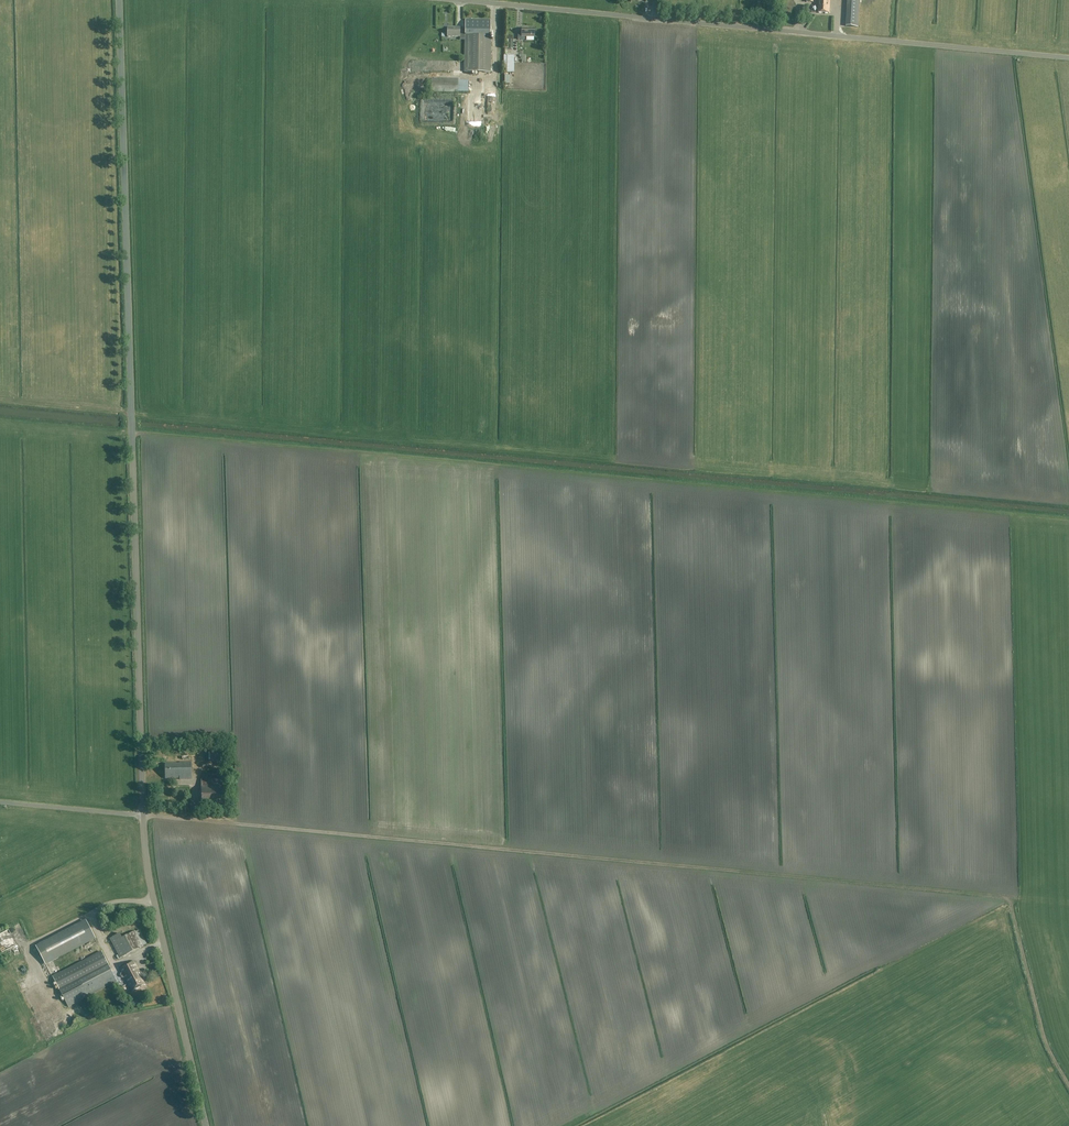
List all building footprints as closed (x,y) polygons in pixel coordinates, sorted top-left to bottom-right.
[(818,12),(829,13),(830,0),(819,0),(818,12)] [(852,0),(840,0),(838,25),(850,26),(852,0)] [(465,35),(465,61),(465,72),(489,72),(489,61),(490,35),(490,20),(465,19),(465,31),(460,31),(460,28),(447,28),(447,37),(460,37),(460,35),(465,35)] [(518,32),(518,39),(525,39),(525,37),(534,37),(534,28),(522,28),(522,32),(518,32)] [(432,92),(442,92),(457,92),(457,81),(457,80),(432,80),(432,92)] [(457,110),(456,99),(434,101),(434,106),(438,106),(439,109),(449,108),(449,110),(457,110)] [(227,748),(210,748),(210,760),(228,760),(227,748)] [(165,764),(166,779),(180,778),(180,780),(192,779),(192,762),(179,762),(179,764),(165,764)] [(222,779),(202,779),(202,805),(222,805),(222,779)] [(86,921),(36,947),(45,963),(94,937),(86,921)] [(15,945),(8,930),(0,933),(0,952),(15,945)] [(120,933),(109,939),(120,958),(143,946),(147,944),(139,930),(136,932),(135,931),(129,934),(122,938),(120,933)] [(68,1007),(84,998),(117,982),(102,952),(53,977),(68,1007)] [(141,977),(139,977),(137,973),(139,972),(134,961),(120,968),(122,972),(121,972),(120,975),(121,977),(123,978),(124,977),(132,991),(145,984),(141,977)] [(34,990),(27,995),(39,1014),(46,1009),(34,990)] [(10,998),(9,995),(0,999),(0,1003),(10,998)] [(28,1025),(11,1034),(13,1037),(5,1041),(8,1047),(33,1035),(28,1025)]
